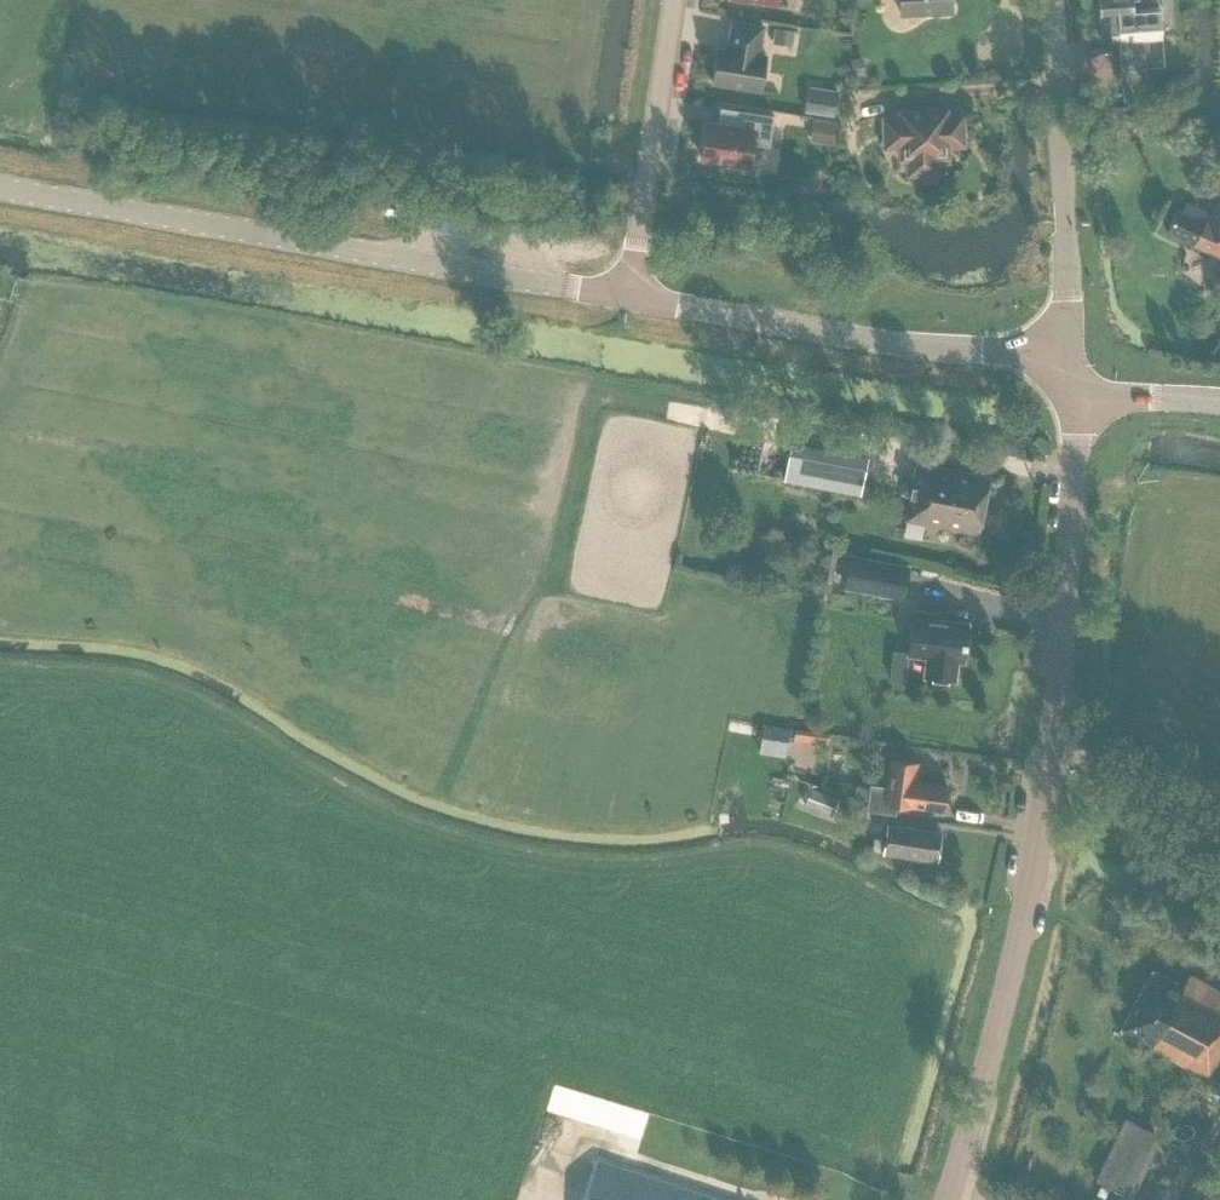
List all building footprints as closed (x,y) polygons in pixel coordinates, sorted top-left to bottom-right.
[(900,15),(952,12),(951,0),(900,0),(900,15)] [(1132,0),(1098,0),(1101,41),(1117,40),(1119,68),(1147,67),(1163,67),(1160,11),(1132,13),(1132,0)] [(758,54),(763,27),(732,22),(728,49),(718,47),(712,83),(760,91),(766,55),(758,54)] [(795,30),(774,28),(772,43),(793,45),(795,30)] [(864,58),(850,59),(850,76),(865,75),(864,58)] [(836,91),(822,89),(821,97),(807,96),(805,112),(833,116),(836,91)] [(769,147),(773,116),(720,108),(717,124),(706,123),(700,159),(726,163),(725,168),(748,171),(752,141),(768,143),(767,146),(769,147)] [(945,116),(945,111),(901,113),(901,118),(883,118),(884,148),(902,148),(902,157),(907,157),(908,175),(938,174),(937,156),(946,156),(946,146),(964,146),(963,116),(945,116)] [(835,123),(813,120),(810,141),(832,144),(835,123)] [(1211,215),(1185,203),(1181,212),(1177,209),(1166,232),(1219,259),(1219,197),(1211,215)] [(791,448),(785,482),(858,496),(865,463),(791,448)] [(923,524),(978,534),(989,477),(916,463),(908,505),(910,505),(911,498),(927,501),(923,524)] [(845,586),(902,597),(908,569),(851,558),(845,586)] [(956,660),(963,661),(967,625),(934,621),(935,616),(914,613),(909,654),(928,656),(925,677),(954,680),(956,660)] [(795,729),(793,741),(827,746),(829,735),(795,729)] [(944,810),(947,787),(926,784),(922,781),(913,780),(915,763),(892,760),(888,788),(871,786),(870,788),(868,802),(867,811),(896,815),(897,803),(944,810)] [(822,774),(805,768),(800,782),(817,788),(822,774)] [(855,786),(854,799),(868,802),(870,788),(855,786)] [(834,815),(839,802),(810,791),(805,804),(834,815)] [(904,828),(887,826),(884,853),(900,855),(936,860),(940,832),(904,827),(904,828)] [(1152,970),(1119,1032),(1208,1080),(1219,1058),(1219,994),(1200,983),(1201,981),(1190,976),(1184,987),(1152,970)] [(1102,1174),(1140,1186),(1161,1121),(1124,1109),(1102,1174)] [(600,1162),(587,1199),(716,1199),(600,1162)] [(1101,1197),(1104,1190),(1098,1186),(1094,1193),(1101,1197)]
